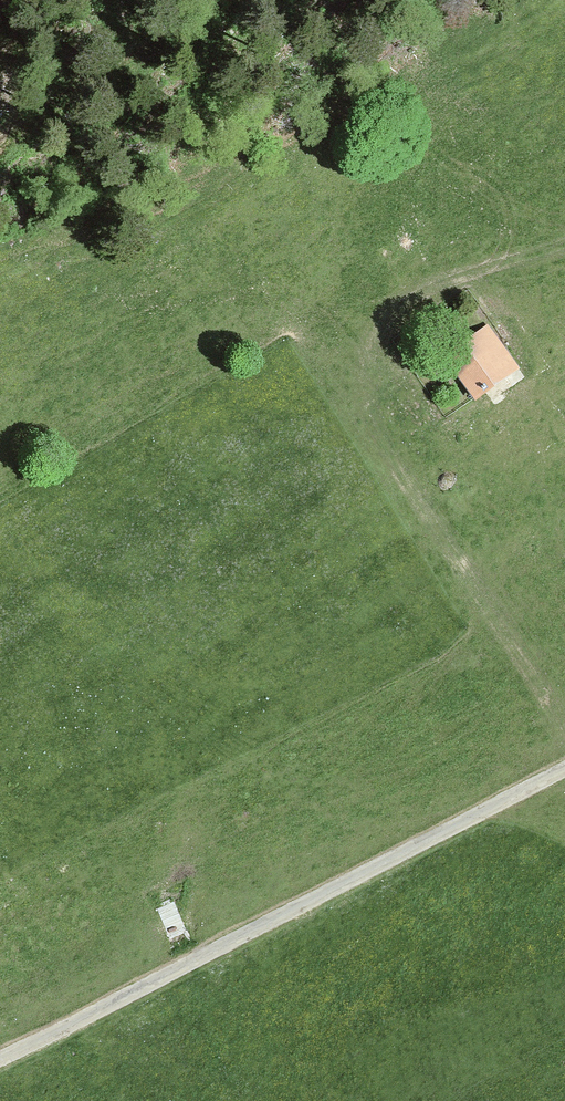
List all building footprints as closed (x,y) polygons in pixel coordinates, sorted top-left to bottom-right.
[(524,375),(489,328),(444,362),(479,408),(524,375)]
